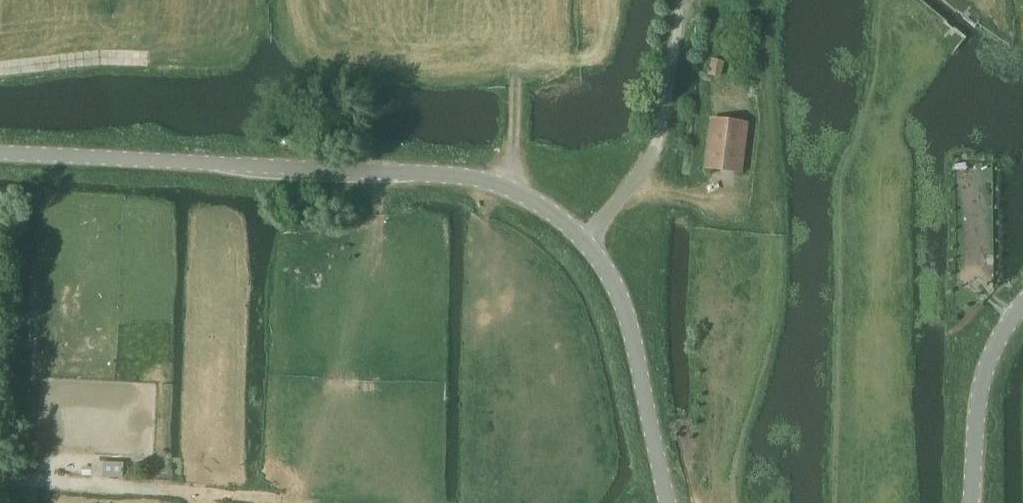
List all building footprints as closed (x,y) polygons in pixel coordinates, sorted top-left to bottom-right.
[(707,75),(720,78),(724,62),(711,59),(707,75)] [(704,167),(741,172),(747,123),(710,118),(704,167)]
